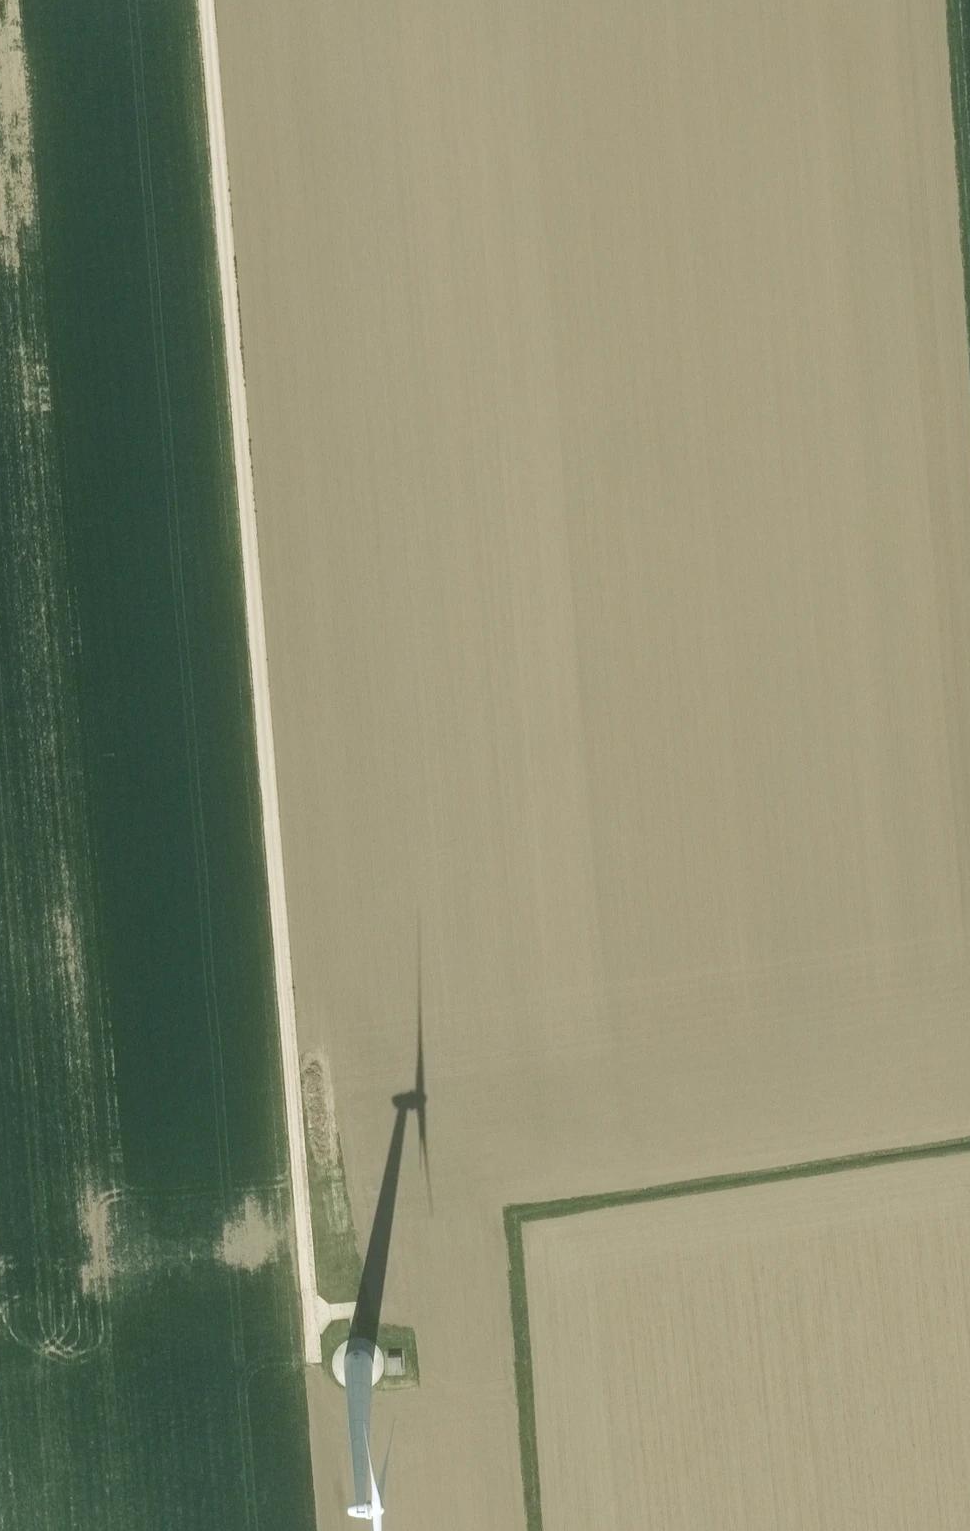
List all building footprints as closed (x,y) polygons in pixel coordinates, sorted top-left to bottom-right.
[(387,1354),(388,1372),(401,1372),(401,1354),(387,1354)]
